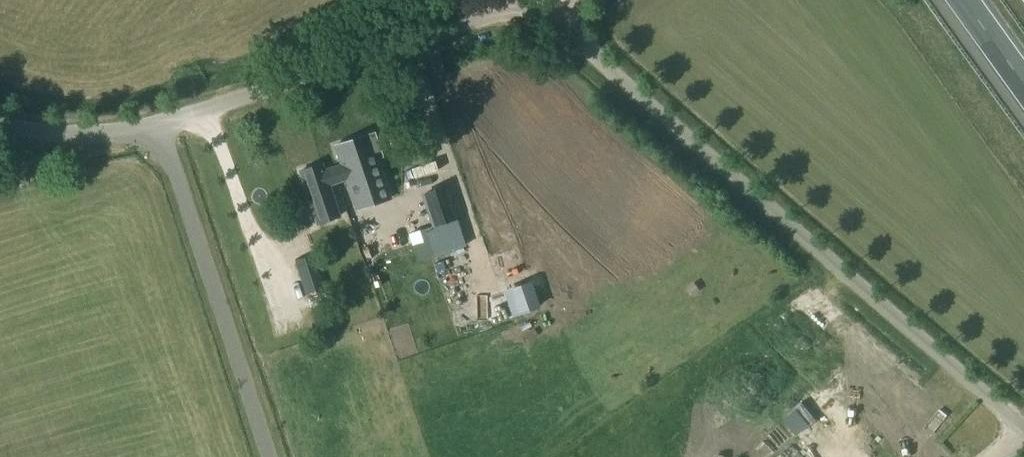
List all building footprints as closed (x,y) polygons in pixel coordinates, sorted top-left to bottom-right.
[(389,199),(375,159),(381,157),(373,133),(367,135),(367,134),(332,146),(338,166),(322,171),(320,163),(298,171),(316,224),(317,224),(346,301),(366,295),(338,217),(328,187),(345,181),(355,211),(389,199)] [(448,211),(438,181),(414,189),(424,219),(448,211)] [(463,356),(434,247),(383,260),(411,369),(463,356)] [(323,282),(313,252),(296,257),(306,288),(323,282)] [(871,353),(856,368),(875,386),(890,371),(871,353)] [(892,372),(878,386),(895,403),(909,389),(892,372)]
